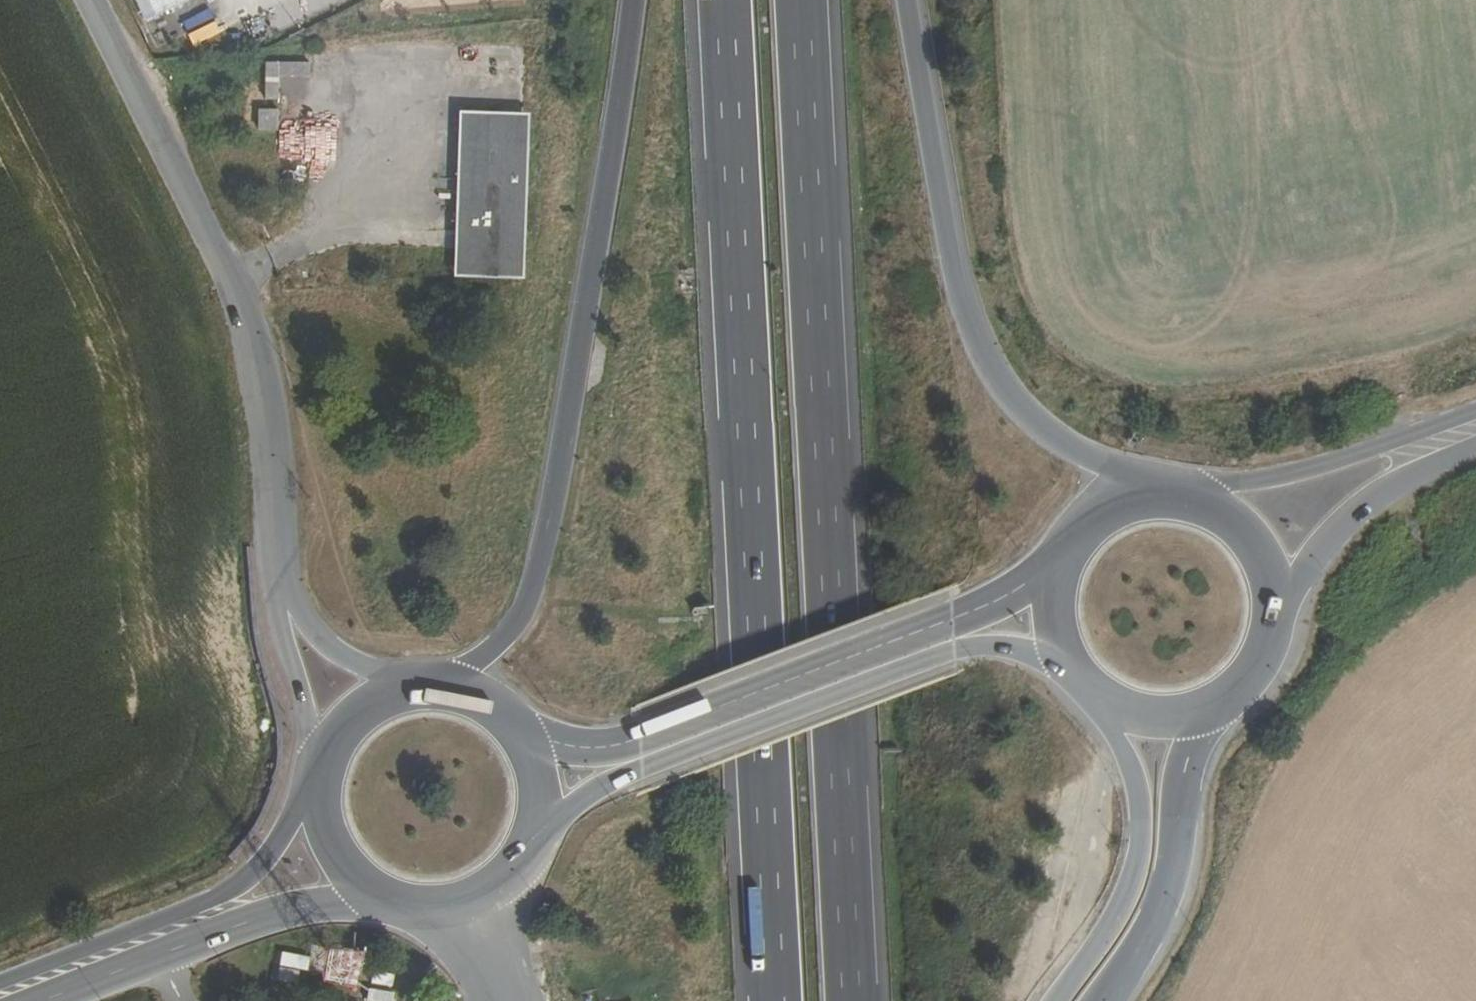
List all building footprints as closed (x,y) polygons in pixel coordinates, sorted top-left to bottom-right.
[(310,77),(310,62),(265,62),(265,109),(278,109),(279,162),(337,161),(336,90),(295,90),(295,78),(310,77)] [(256,108),(256,129),(277,129),(277,108),(256,108)] [(467,118),(466,184),(496,184),(497,119),(467,118)] [(496,184),(466,184),(463,285),(525,286),(528,120),(497,119),(496,184)] [(278,979),(303,982),(306,953),(280,950),(278,979)] [(366,1000),(370,1000),(393,1000),(395,989),(368,985),(366,1000)]
